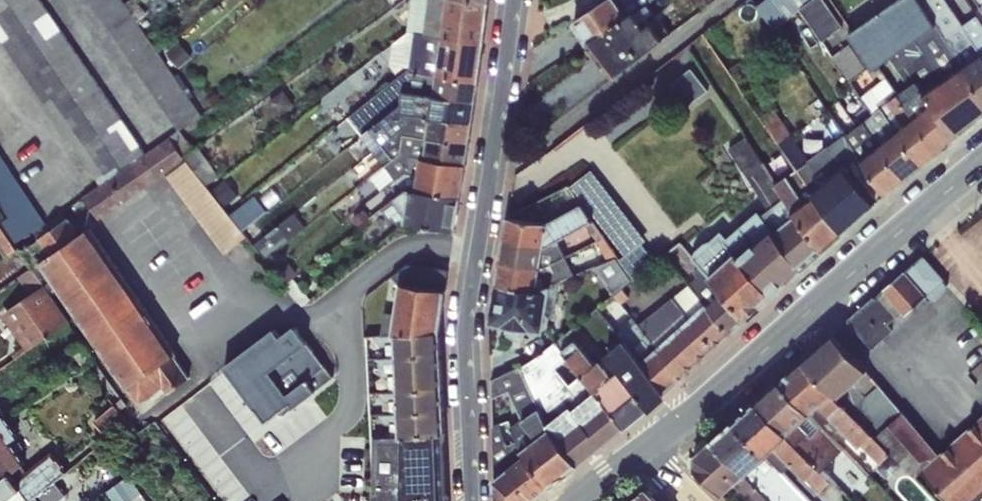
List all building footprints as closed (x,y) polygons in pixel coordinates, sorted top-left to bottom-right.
[(101,184),(146,153),(41,0),(0,0),(0,38),(101,184)] [(179,130),(191,121),(202,115),(197,107),(175,75),(123,0),(90,0),(179,130)] [(448,0),(411,0),(408,31),(442,36),(448,0)] [(442,36),(484,41),(488,2),(476,0),(448,0),(442,36)] [(573,22),(588,42),(627,16),(616,0),(604,0),(573,22)] [(648,4),(648,2),(651,0),(616,0),(627,16),(633,11),(634,12),(648,4)] [(757,6),(773,30),(800,8),(823,40),(842,26),(825,0),(764,0),(757,6)] [(919,0),(896,0),(848,34),(873,69),(895,53),(935,25),(919,0)] [(949,0),(919,0),(935,25),(965,66),(981,55),(981,50),(962,22),(949,0)] [(975,10),(969,0),(949,0),(962,22),(981,50),(981,5),(975,10)] [(651,22),(663,38),(670,32),(648,4),(634,12),(645,27),(651,22)] [(627,16),(588,42),(615,77),(663,38),(651,22),(645,27),(634,12),(633,11),(627,16)] [(715,24),(703,33),(720,58),(732,49),(715,24)] [(935,25),(895,53),(917,80),(926,92),(965,66),(935,25)] [(442,36),(408,31),(408,32),(392,43),(390,65),(398,76),(406,70),(437,75),(442,36)] [(437,75),(437,76),(479,81),(484,41),(442,36),(437,75)] [(849,44),(832,56),(850,82),(867,70),(849,44)] [(965,66),(981,91),(981,55),(965,66)] [(740,61),(728,70),(746,95),(758,87),(740,61)] [(965,66),(926,92),(924,93),(930,102),(956,138),(981,117),(981,91),(965,66)] [(688,101),(710,91),(699,67),(677,77),(688,101)] [(406,70),(398,76),(348,117),(362,134),(401,104),(403,90),(434,95),(437,76),(437,75),(406,70)] [(175,75),(197,107),(200,105),(178,73),(175,75)] [(479,81),(437,76),(434,95),(476,101),(479,81)] [(926,92),(917,80),(898,93),(886,77),(860,97),(874,113),(881,108),(897,130),(914,116),(930,102),(924,93),(926,92)] [(284,89),(269,100),(280,116),(295,105),(284,89)] [(431,115),(434,95),(403,90),(401,104),(362,134),(375,150),(405,127),(404,111),(431,115)] [(476,101),(434,95),(431,115),(473,123),(476,101)] [(877,203),(886,194),(861,159),(845,133),(832,144),(811,160),(765,97),(753,105),(798,169),(813,192),(844,164),(877,203)] [(941,150),(956,138),(930,102),(914,116),(941,150)] [(881,108),(874,113),(845,133),(861,159),(879,144),(897,130),(881,108)] [(428,137),(431,115),(404,111),(405,127),(375,150),(386,164),(402,152),(405,134),(428,137)] [(473,123),(431,115),(428,137),(470,143),(473,123)] [(924,164),(941,150),(914,116),(897,130),(924,164)] [(165,174),(224,253),(247,235),(234,218),(224,207),(210,189),(207,185),(184,156),(175,145),(189,135),(191,137),(200,132),(191,121),(179,130),(146,153),(101,184),(83,196),(99,219),(165,174)] [(924,164),(897,130),(879,144),(907,178),(924,164)] [(425,157),(428,137),(405,134),(402,152),(386,164),(370,176),(382,191),(405,173),(418,175),(421,156),(425,157)] [(470,143),(428,137),(425,157),(466,164),(470,143)] [(748,171),(763,161),(746,138),(729,149),(748,171)] [(907,178),(879,144),(861,159),(886,194),(907,178)] [(184,156),(207,185),(220,175),(198,145),(184,156)] [(46,221),(0,152),(0,201),(9,215),(0,221),(15,242),(33,230),(46,221)] [(418,175),(416,189),(461,196),(466,164),(425,157),(421,156),(418,175)] [(509,217),(543,222),(543,211),(537,202),(561,190),(569,186),(549,157),(513,181),(509,217)] [(761,215),(772,229),(774,232),(796,214),(793,211),(775,183),(777,182),(763,161),(748,171),(771,207),(761,215)] [(844,231),(877,203),(844,164),(813,192),(815,194),(844,231)] [(777,182),(775,183),(793,211),(815,194),(813,192),(798,169),(789,177),(788,174),(777,182)] [(210,189),(224,207),(239,197),(226,178),(210,189)] [(581,204),(569,186),(561,190),(569,202),(561,206),(565,213),(581,204)] [(405,222),(411,188),(407,187),(381,208),(390,218),(392,216),(401,227),(406,222),(405,222)] [(456,229),(461,196),(416,189),(411,188),(405,222),(406,222),(427,225),(456,229)] [(823,250),(844,231),(815,194),(793,211),(796,214),(823,250)] [(604,237),(581,204),(565,213),(547,223),(544,245),(547,246),(558,240),(586,224),(598,242),(604,237)] [(300,209),(253,244),(265,258),(311,223),(300,209)] [(40,261),(78,234),(63,211),(46,221),(33,230),(39,239),(21,251),(44,284),(51,292),(58,287),(40,261)] [(772,229),(761,215),(758,211),(724,240),(736,254),(736,253),(740,257),(751,247),(772,229)] [(234,218),(247,235),(255,230),(250,224),(251,223),(242,212),(234,218)] [(802,269),(823,250),(796,214),(774,232),(802,269)] [(508,217),(504,239),(544,245),(547,223),(543,222),(509,217),(508,217)] [(15,242),(0,221),(0,222),(0,248),(6,257),(18,248),(15,242)] [(175,356),(177,354),(89,226),(78,234),(40,261),(58,287),(128,389),(175,356)] [(781,287),(802,269),(774,232),(772,229),(751,247),(781,287)] [(736,254),(724,240),(718,234),(711,241),(710,241),(708,241),(706,242),(704,243),(703,244),(701,245),(699,248),(697,250),(695,252),(694,254),(693,257),(701,265),(700,266),(710,277),(736,254)] [(504,239),(500,261),(540,268),(544,245),(504,239)] [(565,256),(558,240),(547,246),(544,245),(540,268),(537,289),(553,283),(551,278),(582,264),(576,250),(565,256)] [(744,319),(781,287),(751,247),(740,257),(736,253),(736,254),(710,277),(721,289),(744,319)] [(624,264),(633,280),(657,261),(647,248),(624,264)] [(278,249),(269,256),(277,266),(286,259),(278,249)] [(923,254),(905,270),(927,295),(925,297),(930,300),(949,284),(923,254)] [(497,283),(537,289),(540,268),(500,261),(497,283)] [(289,263),(276,273),(285,285),(295,277),(298,274),(289,263)] [(710,277),(700,266),(693,272),(697,277),(689,284),(705,304),(721,289),(710,277)] [(401,283),(446,289),(448,273),(404,267),(401,283)] [(905,270),(883,289),(902,310),(906,314),(925,297),(927,295),(905,270)] [(553,283),(537,289),(549,291),(545,317),(553,318),(560,280),(553,283)] [(398,333),(440,331),(446,289),(401,283),(395,323),(393,334),(398,333)] [(549,291),(537,289),(497,283),(490,322),(508,325),(527,328),(543,330),(545,317),(549,291)] [(70,321),(51,292),(44,284),(2,314),(24,345),(12,354),(15,358),(70,321)] [(705,304),(689,284),(673,297),(690,318),(705,304)] [(729,333),(744,319),(721,289),(705,304),(729,333)] [(883,289),(847,320),(873,348),(893,330),(888,323),(902,310),(883,289)] [(609,298),(596,308),(605,318),(622,305),(615,294),(609,298)] [(690,318),(673,297),(639,324),(657,348),(657,347),(673,333),(690,318)] [(699,361),(729,333),(705,304),(690,318),(673,333),(699,361)] [(617,331),(625,340),(642,362),(657,348),(639,324),(633,316),(617,331)] [(353,337),(393,334),(395,323),(382,321),(382,319),(346,321),(347,333),(353,332),(353,337)] [(274,328),(225,366),(267,421),(291,403),(294,406),(318,389),(333,377),(334,376),(333,376),(295,325),(281,336),(274,328)] [(527,328),(508,325),(506,337),(525,340),(527,328)] [(398,333),(400,357),(441,355),(440,331),(398,333)] [(555,343),(562,350),(576,341),(569,332),(555,343)] [(682,377),(699,361),(673,333),(657,347),(682,377)] [(801,361),(833,393),(837,398),(868,371),(833,333),(801,361)] [(620,371),(650,408),(651,410),(667,395),(664,392),(642,362),(625,340),(606,355),(620,371)] [(601,386),(613,376),(600,361),(596,364),(576,341),(562,350),(568,358),(578,371),(595,391),(597,393),(602,388),(601,386)] [(562,350),(555,343),(537,357),(560,385),(566,380),(554,366),(568,358),(562,350)] [(657,348),(642,362),(664,392),(682,377),(657,347),(657,348)] [(400,357),(402,390),(443,388),(441,355),(400,357)] [(175,356),(128,389),(139,405),(163,385),(168,392),(190,378),(175,356)] [(402,390),(400,357),(378,358),(379,372),(383,376),(389,376),(389,391),(402,390)] [(547,424),(570,405),(573,409),(576,406),(560,385),(537,357),(528,362),(519,366),(538,407),(547,424)] [(801,361),(779,380),(810,412),(820,404),(833,393),(801,361)] [(522,418),(538,407),(519,366),(492,378),(492,398),(509,390),(522,418)] [(345,500),(372,500),(373,438),(368,371),(339,372),(333,376),(334,376),(333,377),(340,395),(345,500)] [(578,371),(566,380),(560,385),(576,406),(595,391),(578,371)] [(650,408),(620,371),(613,376),(601,386),(602,388),(597,393),(625,426),(650,408)] [(903,412),(868,371),(837,398),(876,436),(903,412)] [(756,400),(788,433),(809,413),(810,412),(779,380),(756,400)] [(242,495),(265,478),(196,384),(181,395),(184,398),(176,402),(174,403),(183,415),(242,495)] [(176,420),(183,415),(174,403),(176,402),(168,392),(163,385),(139,405),(142,409),(151,423),(169,410),(176,420)] [(402,390),(403,413),(444,411),(443,388),(402,390)] [(403,413),(402,390),(389,391),(380,391),(380,397),(384,401),(390,401),(390,413),(403,413)] [(625,426),(597,393),(595,391),(576,406),(573,409),(602,445),(625,426)] [(833,393),(820,404),(830,415),(828,417),(859,447),(862,444),(881,463),(892,453),(916,476),(923,470),(922,469),(939,454),(903,412),(876,436),(837,398),(833,393)] [(733,422),(766,453),(788,433),(756,400),(733,422)] [(140,436),(151,423),(142,409),(128,419),(114,404),(94,419),(111,439),(131,423),(140,436)] [(550,429),(579,464),(602,445),(573,409),(570,405),(547,424),(550,429)] [(550,429),(547,424),(538,407),(522,418),(512,425),(521,451),(550,429)] [(403,413),(404,437),(443,433),(445,433),(444,411),(403,413)] [(0,481),(22,465),(24,463),(9,441),(18,436),(3,413),(0,416),(0,481)] [(404,437),(403,413),(390,413),(381,413),(381,420),(386,424),(390,424),(392,438),(404,437)] [(844,449),(809,413),(788,433),(823,469),(844,449)] [(939,454),(922,469),(923,470),(951,500),(981,500),(981,416),(939,454)] [(494,478),(510,467),(525,455),(521,451),(512,425),(509,419),(493,425),(494,478)] [(733,422),(712,441),(744,473),(766,453),(733,422)] [(550,487),(579,464),(550,429),(521,451),(525,455),(550,487)] [(443,433),(404,437),(403,500),(446,500),(443,433)] [(823,469),(788,433),(766,453),(784,472),(793,464),(807,478),(808,477),(822,491),(833,479),(823,469)] [(404,437),(392,438),(373,438),(372,500),(403,500),(404,437)] [(695,455),(694,468),(722,494),(734,483),(744,473),(712,441),(695,455)] [(68,471),(51,450),(27,470),(22,465),(0,481),(0,500),(31,500),(68,471)] [(144,450),(135,457),(140,464),(149,457),(144,450)] [(744,473),(771,500),(812,500),(784,472),(766,453),(744,473)] [(534,499),(550,487),(525,455),(510,467),(534,499)] [(534,499),(510,467),(494,478),(495,500),(531,500),(534,499)] [(744,473),(734,483),(737,487),(738,491),(748,500),(771,500),(744,473)] [(104,492),(110,500),(131,500),(137,497),(123,478),(104,492)] [(247,500),(283,500),(265,478),(242,495),(247,500)] [(627,500),(659,500),(646,488),(627,500)]
